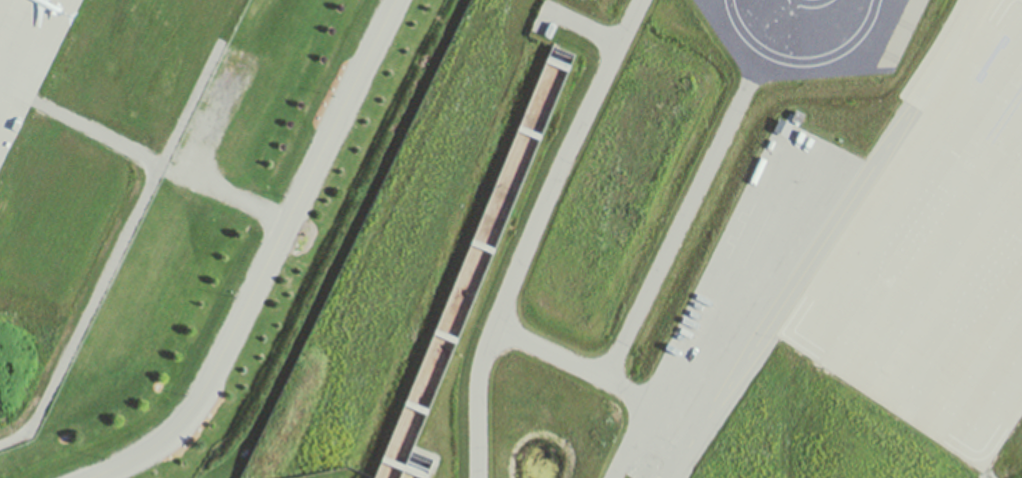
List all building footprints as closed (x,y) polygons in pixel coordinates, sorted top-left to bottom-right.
[(433,457),(424,477),(374,477),(375,476),(554,43),(575,52),(412,448),(433,457)] [(796,113),(805,117),(801,126),(792,122),(796,113)] [(793,127),(787,140),(774,134),(780,121),(793,127)]
